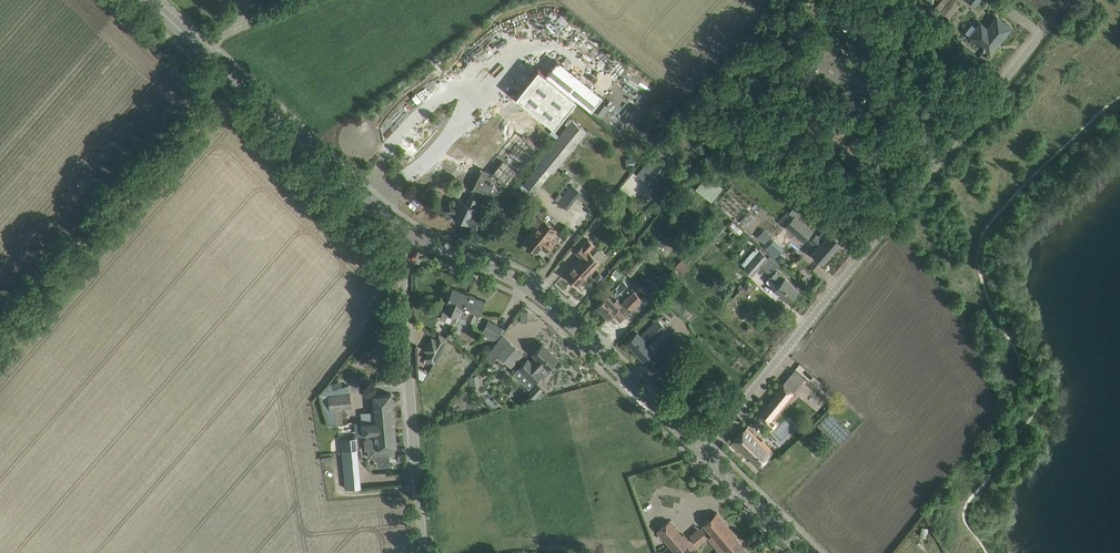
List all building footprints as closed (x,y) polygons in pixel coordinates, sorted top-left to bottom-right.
[(933,10),(938,15),(941,11),(949,18),(959,7),(960,5),(955,0),(941,0),(936,7),(933,10)] [(1011,27),(1002,20),(997,16),(987,28),(981,23),(976,29),(970,24),(964,31),(990,52),(1011,27)] [(910,57),(921,44),(916,40),(912,45),(906,40),(899,48),(910,57)] [(486,116),(532,153),(575,99),(537,69),(516,95),(508,89),(486,116)] [(540,162),(524,183),(534,191),(551,171),(553,172),(586,131),(572,120),(539,161),(540,162)] [(503,132),(496,126),(493,131),(490,129),(467,158),(481,169),(504,140),(500,137),(503,132)] [(676,158),(667,149),(654,164),(651,161),(648,165),(646,163),(637,173),(643,178),(644,179),(642,181),(647,186),(649,184),(652,186),(676,158)] [(517,172),(503,160),(492,173),(482,169),(472,190),(473,191),(480,194),(486,197),(488,193),(490,194),(488,197),(495,200),(517,172)] [(710,200),(722,187),(707,173),(695,186),(710,200)] [(572,185),(558,201),(568,209),(581,193),(572,185)] [(431,195),(426,191),(422,196),(427,200),(431,195)] [(480,194),(473,191),(470,196),(470,195),(466,203),(457,198),(450,213),(462,219),(461,221),(474,227),(476,223),(477,224),(481,216),(475,213),(479,205),(476,204),(478,200),(480,194)] [(793,215),(786,224),(804,240),(812,231),(798,218),(807,208),(799,201),(789,212),(793,215)] [(557,229),(539,215),(530,226),(536,230),(526,241),(537,251),(541,246),(546,250),(554,241),(550,238),(557,229)] [(733,231),(738,236),(743,230),(732,220),(727,226),(730,228),(727,231),(730,234),(733,231)] [(763,228),(756,236),(764,243),(771,236),(763,228)] [(841,242),(832,234),(830,232),(823,240),(816,234),(811,240),(818,247),(813,253),(823,262),(825,263),(830,257),(829,255),(841,242)] [(583,244),(576,251),(582,257),(566,274),(577,285),(605,256),(598,249),(593,254),(589,250),(594,244),(588,239),(583,245),(583,244)] [(766,249),(776,257),(784,247),(775,239),(766,249)] [(756,247),(740,265),(752,275),(760,266),(771,276),(766,281),(774,288),(775,288),(789,300),(799,289),(785,277),(786,276),(777,268),(780,265),(769,256),(768,258),(756,247)] [(636,253),(623,270),(631,277),(645,260),(636,253)] [(675,265),(683,272),(689,265),(681,258),(675,265)] [(469,294),(452,287),(444,309),(460,316),(469,294)] [(642,298),(634,290),(623,302),(621,304),(616,299),(614,301),(607,295),(597,305),(609,317),(613,313),(620,320),(625,315),(631,309),(642,298)] [(485,300),(469,294),(460,316),(475,322),(478,313),(479,314),(485,300)] [(676,294),(668,304),(678,315),(688,306),(676,294)] [(658,319),(652,325),(644,333),(642,331),(639,334),(637,332),(627,342),(644,359),(653,349),(649,345),(666,327),(658,319)] [(488,320),(483,330),(481,335),(494,342),(497,337),(498,338),(503,328),(488,320)] [(448,338),(438,333),(435,338),(431,336),(424,350),(428,352),(425,358),(434,363),(448,338)] [(503,334),(492,348),(487,355),(493,361),(498,354),(512,367),(524,354),(503,334)] [(690,342),(675,336),(671,345),(686,351),(690,342)] [(558,357),(543,343),(533,353),(536,355),(530,361),(528,359),(520,367),(525,372),(534,381),(541,374),(544,377),(546,375),(550,370),(550,368),(549,366),(558,357)] [(463,353),(459,360),(466,364),(466,363),(469,365),(473,359),(463,353)] [(427,372),(419,368),(419,377),(423,380),(427,372)] [(534,381),(525,372),(519,378),(529,387),(534,381)] [(765,403),(757,412),(770,423),(794,393),(781,383),(774,392),(775,393),(767,404),(765,403)] [(350,393),(321,396),(328,424),(343,423),(342,407),(351,406),(350,393)] [(362,414),(363,421),(394,418),(391,393),(372,395),(373,412),(362,414)] [(844,431),(826,414),(817,423),(835,441),(844,431)] [(367,435),(395,431),(394,418),(363,421),(364,433),(367,433),(367,435)] [(761,441),(755,434),(747,427),(732,442),(746,455),(747,454),(758,465),(770,452),(769,451),(771,449),(762,439),(761,441)] [(395,431),(367,435),(369,457),(395,455),(395,446),(396,446),(395,431)] [(360,487),(357,449),(356,437),(341,438),(346,488),(360,487)] [(703,523),(717,540),(713,544),(718,551),(723,547),(728,552),(748,552),(735,537),(737,536),(717,512),(708,519),(703,523)] [(683,535),(670,520),(657,531),(676,552),(690,552),(696,548),(684,534),(683,535)] [(708,537),(700,526),(689,535),(698,545),(708,537)]
